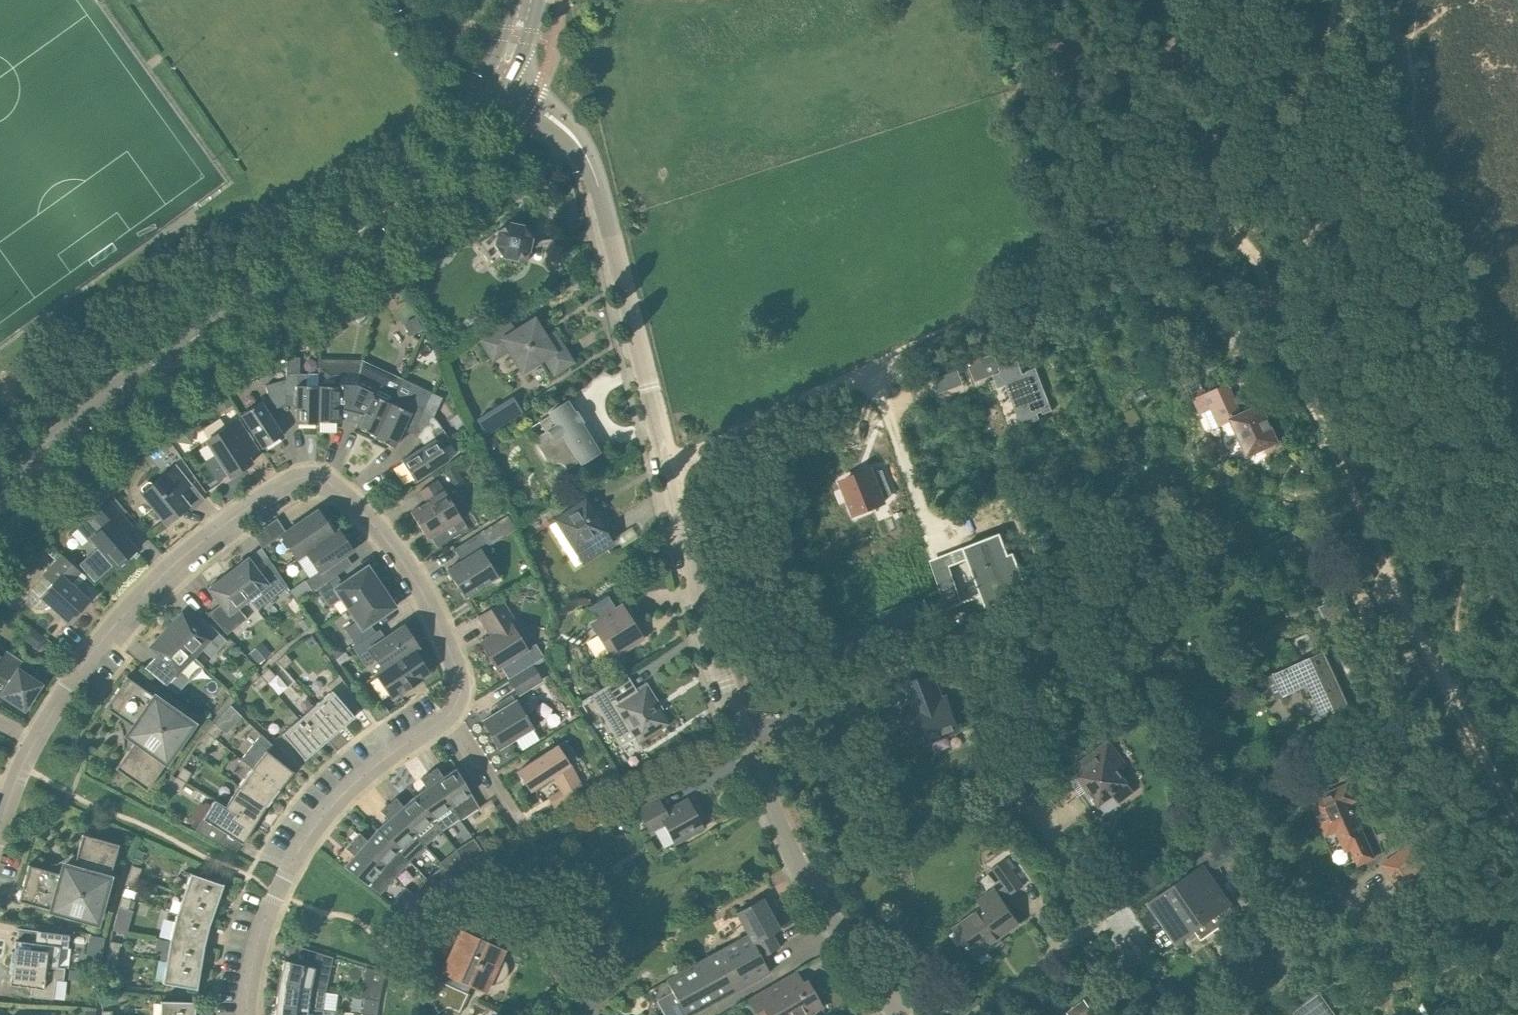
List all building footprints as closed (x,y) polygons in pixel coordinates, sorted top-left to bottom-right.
[(527,261),(532,237),(524,225),(510,222),(477,243),(491,264),(503,256),(527,261)] [(416,316),(404,323),(411,335),(423,328),(416,316)] [(547,342),(540,329),(534,320),(517,331),(512,323),(484,341),(494,356),(509,347),(523,369),(545,355),(555,371),(570,361),(556,336),(547,342)] [(339,325),(318,339),(322,346),(344,331),(339,325)] [(994,354),(969,363),(976,382),(994,375),(998,388),(1005,385),(1016,412),(1035,405),(1038,413),(1042,412),(1043,414),(1052,410),(1036,368),(1027,372),(1027,373),(1023,375),(1018,361),(999,368),(994,354)] [(286,379),(286,396),(297,396),(296,423),(318,424),(319,385),(306,385),(307,373),(300,373),(301,357),(287,357),(286,372),(286,379)] [(437,360),(432,371),(439,375),(441,370),(443,366),(438,358),(437,360)] [(376,366),(363,360),(359,374),(354,398),(348,420),(358,423),(356,426),(375,435),(374,437),(375,437),(392,403),(397,392),(400,385),(374,373),(376,366)] [(331,374),(319,367),(319,385),(318,424),(319,424),(319,421),(340,422),(340,418),(348,420),(354,398),(359,374),(331,374)] [(286,405),(286,396),(286,379),(266,384),(269,396),(241,414),(263,448),(283,434),(268,410),(286,405)] [(1232,381),(1194,398),(1201,413),(1205,412),(1213,429),(1219,426),(1234,419),(1249,454),(1260,449),(1278,441),(1262,404),(1246,411),(1232,381)] [(425,407),(426,406),(397,392),(392,403),(375,437),(395,447),(406,422),(416,427),(425,407)] [(226,395),(214,402),(221,412),(233,404),(226,395)] [(484,432),(521,410),(512,395),(475,417),(484,432)] [(581,462),(599,452),(579,421),(578,422),(574,415),(575,414),(567,401),(550,412),(551,414),(539,421),(545,431),(534,438),(550,464),(555,462),(561,463),(565,465),(567,468),(580,460),(581,462)] [(402,460),(415,481),(449,459),(442,448),(451,442),(439,422),(425,407),(416,427),(412,434),(421,440),(425,446),(402,460)] [(1124,412),(1131,427),(1143,422),(1135,407),(1124,412)] [(228,473),(230,476),(252,462),(244,449),(254,443),(239,420),(229,427),(228,426),(207,440),(216,453),(205,460),(218,480),(228,473)] [(495,435),(482,443),(488,451),(500,443),(495,435)] [(170,448),(162,437),(155,443),(163,453),(170,448)] [(180,493),(191,484),(176,465),(152,483),(151,481),(148,481),(141,486),(141,489),(143,491),(141,493),(167,524),(190,505),(180,493)] [(463,479),(455,466),(445,472),(453,485),(463,479)] [(873,470),(843,482),(857,516),(885,504),(882,497),(889,494),(881,472),(875,474),(873,470)] [(437,547),(468,527),(445,490),(444,491),(437,480),(419,491),(426,502),(411,511),(428,538),(431,536),(437,547)] [(109,492),(101,483),(93,490),(98,495),(106,495),(109,492)] [(80,524),(76,528),(89,542),(92,540),(99,547),(114,564),(116,567),(117,566),(136,549),(124,535),(118,528),(127,520),(123,515),(127,511),(116,498),(111,502),(109,499),(91,515),(80,524)] [(562,514),(556,518),(557,520),(575,549),(568,553),(576,565),(582,561),(583,561),(613,542),(604,529),(608,523),(600,510),(592,511),(585,499),(576,506),(562,514)] [(297,557),(338,530),(338,529),(333,533),(318,510),(286,531),(282,534),(297,557)] [(507,516),(496,523),(504,536),(515,529),(507,516)] [(261,529),(253,534),(262,546),(263,548),(270,543),(270,542),(261,529)] [(329,565),(352,550),(338,530),(297,557),(298,558),(307,552),(320,571),(306,580),(313,591),(317,588),(336,575),(329,565)] [(447,570),(465,596),(498,575),(482,549),(489,545),(480,532),(454,548),(462,560),(447,570)] [(998,532),(961,546),(964,555),(976,550),(981,563),(969,567),(984,606),(1021,591),(1017,580),(1022,578),(1011,551),(1006,553),(998,532)] [(71,582),(81,571),(62,554),(31,588),(28,593),(28,599),(30,604),(34,607),(40,609),(45,608),(49,605),(69,622),(90,599),(71,582)] [(288,586),(272,563),(260,572),(248,557),(245,559),(242,559),(238,562),(237,566),(228,573),(249,599),(258,610),(288,586)] [(348,608),(382,586),(368,565),(342,583),(336,575),(317,588),(330,606),(342,598),(348,608)] [(239,607),(249,599),(228,573),(219,580),(216,579),(212,583),(211,586),(209,588),(220,603),(208,613),(227,634),(247,618),(239,607)] [(370,623),(395,606),(382,586),(348,608),(357,620),(345,629),(356,645),(373,633),(375,631),(370,623)] [(628,601),(622,605),(616,608),(608,595),(589,606),(597,620),(592,624),(610,653),(625,644),(627,648),(643,638),(632,620),(638,616),(628,601)] [(503,601),(479,616),(491,635),(481,641),(498,668),(502,666),(509,677),(544,656),(536,644),(528,649),(517,632),(521,629),(503,601)] [(925,625),(916,602),(879,616),(887,638),(925,625)] [(212,656),(228,640),(210,623),(201,632),(181,613),(166,629),(194,656),(202,647),(212,656)] [(299,622),(304,630),(313,624),(308,616),(299,622)] [(377,674),(418,646),(404,625),(379,642),(373,633),(356,645),(353,646),(366,665),(376,658),(383,668),(376,673),(377,674)] [(30,642),(36,631),(30,628),(24,639),(30,642)] [(166,629),(150,645),(158,653),(145,667),(177,693),(204,665),(194,656),(166,629)] [(1294,651),(1314,642),(1309,633),(1290,642),(1294,651)] [(263,642),(249,653),(258,664),(272,653),(263,642)] [(13,654),(0,645),(0,675),(13,654)] [(377,674),(392,696),(400,692),(421,677),(428,672),(413,650),(418,647),(418,646),(377,674)] [(1280,671),(1274,674),(1284,696),(1291,693),(1309,685),(1324,717),(1332,713),(1350,705),(1325,650),(1320,653),(1300,662),(1280,671)] [(292,661),(286,654),(286,653),(277,660),(284,668),(292,661)] [(0,675),(10,682),(2,694),(25,709),(42,684),(33,678),(38,670),(13,654),(0,675)] [(510,679),(519,693),(541,679),(532,665),(510,679)] [(276,675),(269,668),(269,667),(261,675),(268,682),(276,675)] [(914,706),(897,713),(913,750),(962,730),(947,693),(943,695),(934,671),(904,683),(914,706)] [(608,684),(590,695),(622,746),(635,738),(638,743),(669,723),(655,701),(658,699),(649,685),(638,692),(626,673),(608,684)] [(260,689),(268,682),(261,675),(253,682),(260,689)] [(140,777),(151,784),(180,742),(178,741),(191,723),(173,711),(174,709),(127,676),(105,707),(133,726),(131,730),(132,737),(136,740),(116,768),(136,782),(140,777)] [(315,704),(338,730),(339,730),(338,728),(351,717),(352,719),(356,715),(355,715),(354,715),(332,690),(315,704)] [(532,727),(516,701),(512,694),(496,703),(501,711),(484,721),(500,747),(532,727)] [(373,710),(372,711),(378,719),(389,711),(384,703),(373,710)] [(224,730),(239,713),(229,704),(214,722),(224,730)] [(322,745),(338,730),(315,704),(299,718),(322,745)] [(321,746),(322,745),(299,718),(282,733),(304,758),(304,759),(304,760),(308,757),(307,755),(320,744),(321,746)] [(222,729),(215,723),(214,723),(208,732),(216,738),(222,729)] [(209,746),(216,738),(208,732),(201,740),(209,746)] [(261,733),(241,758),(252,767),(279,788),(285,780),(286,781),(294,772),(266,750),(272,743),(272,742),(264,736),(261,733)] [(1107,738),(1077,764),(1083,772),(1078,775),(1100,804),(1114,793),(1121,802),(1135,791),(1118,771),(1121,768),(1129,761),(1107,738)] [(582,785),(571,764),(578,759),(565,740),(558,745),(517,771),(530,790),(554,775),(562,790),(549,797),(556,811),(582,797),(578,788),(582,785)] [(1331,756),(1325,745),(1299,759),(1304,767),(1313,761),(1315,765),(1331,756)] [(192,772),(184,767),(183,767),(177,776),(186,781),(192,772)] [(273,795),(278,788),(252,767),(238,786),(266,806),(274,796),(273,795)] [(480,807),(471,793),(456,767),(442,775),(437,767),(429,772),(458,818),(459,818),(460,820),(480,807)] [(442,829),(458,818),(429,772),(420,778),(427,787),(414,795),(441,830),(442,829)] [(177,776),(172,785),(180,790),(186,781),(177,776)] [(1316,799),(1312,801),(1326,834),(1337,829),(1347,850),(1353,848),(1359,862),(1373,856),(1365,838),(1367,837),(1350,801),(1356,798),(1350,784),(1316,799)] [(266,807),(266,806),(238,786),(225,806),(254,823),(254,822),(256,823),(266,807)] [(203,793),(199,799),(205,803),(209,797),(203,793)] [(425,844),(441,830),(414,795),(403,805),(396,797),(389,804),(426,847),(427,846),(425,844)] [(675,843),(704,827),(688,798),(666,810),(659,797),(638,809),(650,831),(664,823),(675,843)] [(225,833),(243,844),(245,840),(244,839),(254,823),(225,806),(215,800),(196,831),(219,843),(225,833)] [(410,861),(426,847),(389,804),(381,810),(388,819),(377,828),(410,861)] [(395,877),(410,861),(377,828),(368,839),(359,832),(353,840),(395,877)] [(1249,830),(1203,853),(1209,866),(1242,849),(1245,854),(1253,850),(1250,845),(1255,842),(1249,830)] [(483,831),(473,838),(481,849),(482,849),(481,848),(490,842),(483,831)] [(119,844),(107,840),(83,833),(73,866),(70,865),(63,869),(62,873),(29,864),(18,901),(74,916),(75,914),(96,919),(101,899),(104,899),(119,844)] [(380,894),(395,877),(353,840),(346,847),(354,854),(344,866),(380,894)] [(467,842),(456,849),(464,860),(474,853),(467,842)] [(1387,869),(1402,891),(1432,870),(1413,843),(1392,857),(1396,863),(1387,869)] [(456,849),(444,859),(453,869),(464,860),(456,849)] [(1017,867),(1010,857),(1005,860),(994,867),(1005,885),(1010,892),(1022,885),(1012,870),(1017,867)] [(142,868),(133,865),(132,864),(129,875),(138,878),(142,868)] [(1184,864),(1127,902),(1156,942),(1164,954),(1184,940),(1180,936),(1194,926),(1201,936),(1232,915),(1235,913),(1229,905),(1225,898),(1224,899),(1218,889),(1206,872),(1196,880),(1184,864)] [(438,869),(427,878),(434,885),(444,877),(438,869)] [(183,895),(217,904),(224,883),(223,883),(223,884),(191,873),(183,895)] [(135,888),(138,878),(129,875),(125,885),(135,888)] [(427,879),(418,889),(426,895),(433,886),(434,885),(427,878),(427,879)] [(984,905),(954,927),(976,958),(992,947),(990,944),(1020,923),(1008,906),(1002,898),(1010,892),(1005,885),(997,891),(994,887),(979,899),(984,905)] [(413,895),(405,907),(413,913),(421,901),(422,900),(414,894),(413,895)] [(210,925),(217,904),(183,895),(177,914),(176,916),(210,925)] [(132,898),(123,896),(122,896),(119,906),(129,909),(132,898)] [(771,971),(762,957),(780,947),(772,933),(780,928),(763,897),(736,912),(750,935),(744,939),(743,937),(722,949),(742,987),(771,971)] [(205,944),(210,925),(176,916),(171,937),(204,946),(205,944)] [(57,967),(57,966),(60,946),(67,947),(69,934),(18,928),(17,940),(16,939),(14,950),(12,950),(11,961),(57,967)] [(438,980),(430,998),(434,1005),(438,1012),(449,1006),(459,1011),(468,993),(465,992),(468,984),(485,992),(489,983),(491,984),(493,984),(495,984),(497,984),(499,983),(501,982),(503,981),(505,980),(506,978),(507,976),(508,974),(508,972),(508,970),(508,968),(507,966),(506,964),(505,962),(504,961),(502,959),(500,958),(505,948),(461,928),(438,980)] [(101,960),(105,937),(90,935),(86,957),(101,960)] [(201,967),(204,946),(171,937),(170,939),(167,959),(201,967)] [(120,942),(111,941),(109,951),(119,953),(120,942)] [(333,956),(310,949),(290,943),(287,960),(284,959),(279,982),(326,990),(333,956)] [(742,987),(722,949),(666,979),(686,1014),(691,1014),(742,987)] [(117,963),(119,953),(109,951),(107,961),(117,963)] [(197,989),(201,967),(167,959),(163,982),(196,988),(196,989),(197,989)] [(65,967),(57,966),(57,967),(11,961),(9,972),(12,973),(10,984),(32,986),(30,995),(53,998),(56,978),(64,979),(65,967)] [(80,971),(68,970),(68,979),(80,980),(80,971)] [(823,1006),(807,980),(803,982),(796,970),(748,998),(758,1014),(808,1014),(823,1006)] [(323,1010),(326,990),(279,982),(276,1005),(323,1010)] [(363,985),(361,996),(364,997),(378,999),(380,999),(382,989),(363,985)] [(1319,991),(1291,1011),(1294,1014),(1337,1014),(1319,991)] [(364,997),(363,1007),(378,1009),(379,1004),(380,999),(378,999),(364,997)] [(1070,1014),(1094,1014),(1096,1013),(1085,999),(1067,1011),(1070,1014)] [(194,1001),(161,1000),(160,1014),(195,1014),(196,1000),(194,1000),(194,1001)] [(323,1010),(276,1005),(276,1014),(323,1014),(323,1010)]
